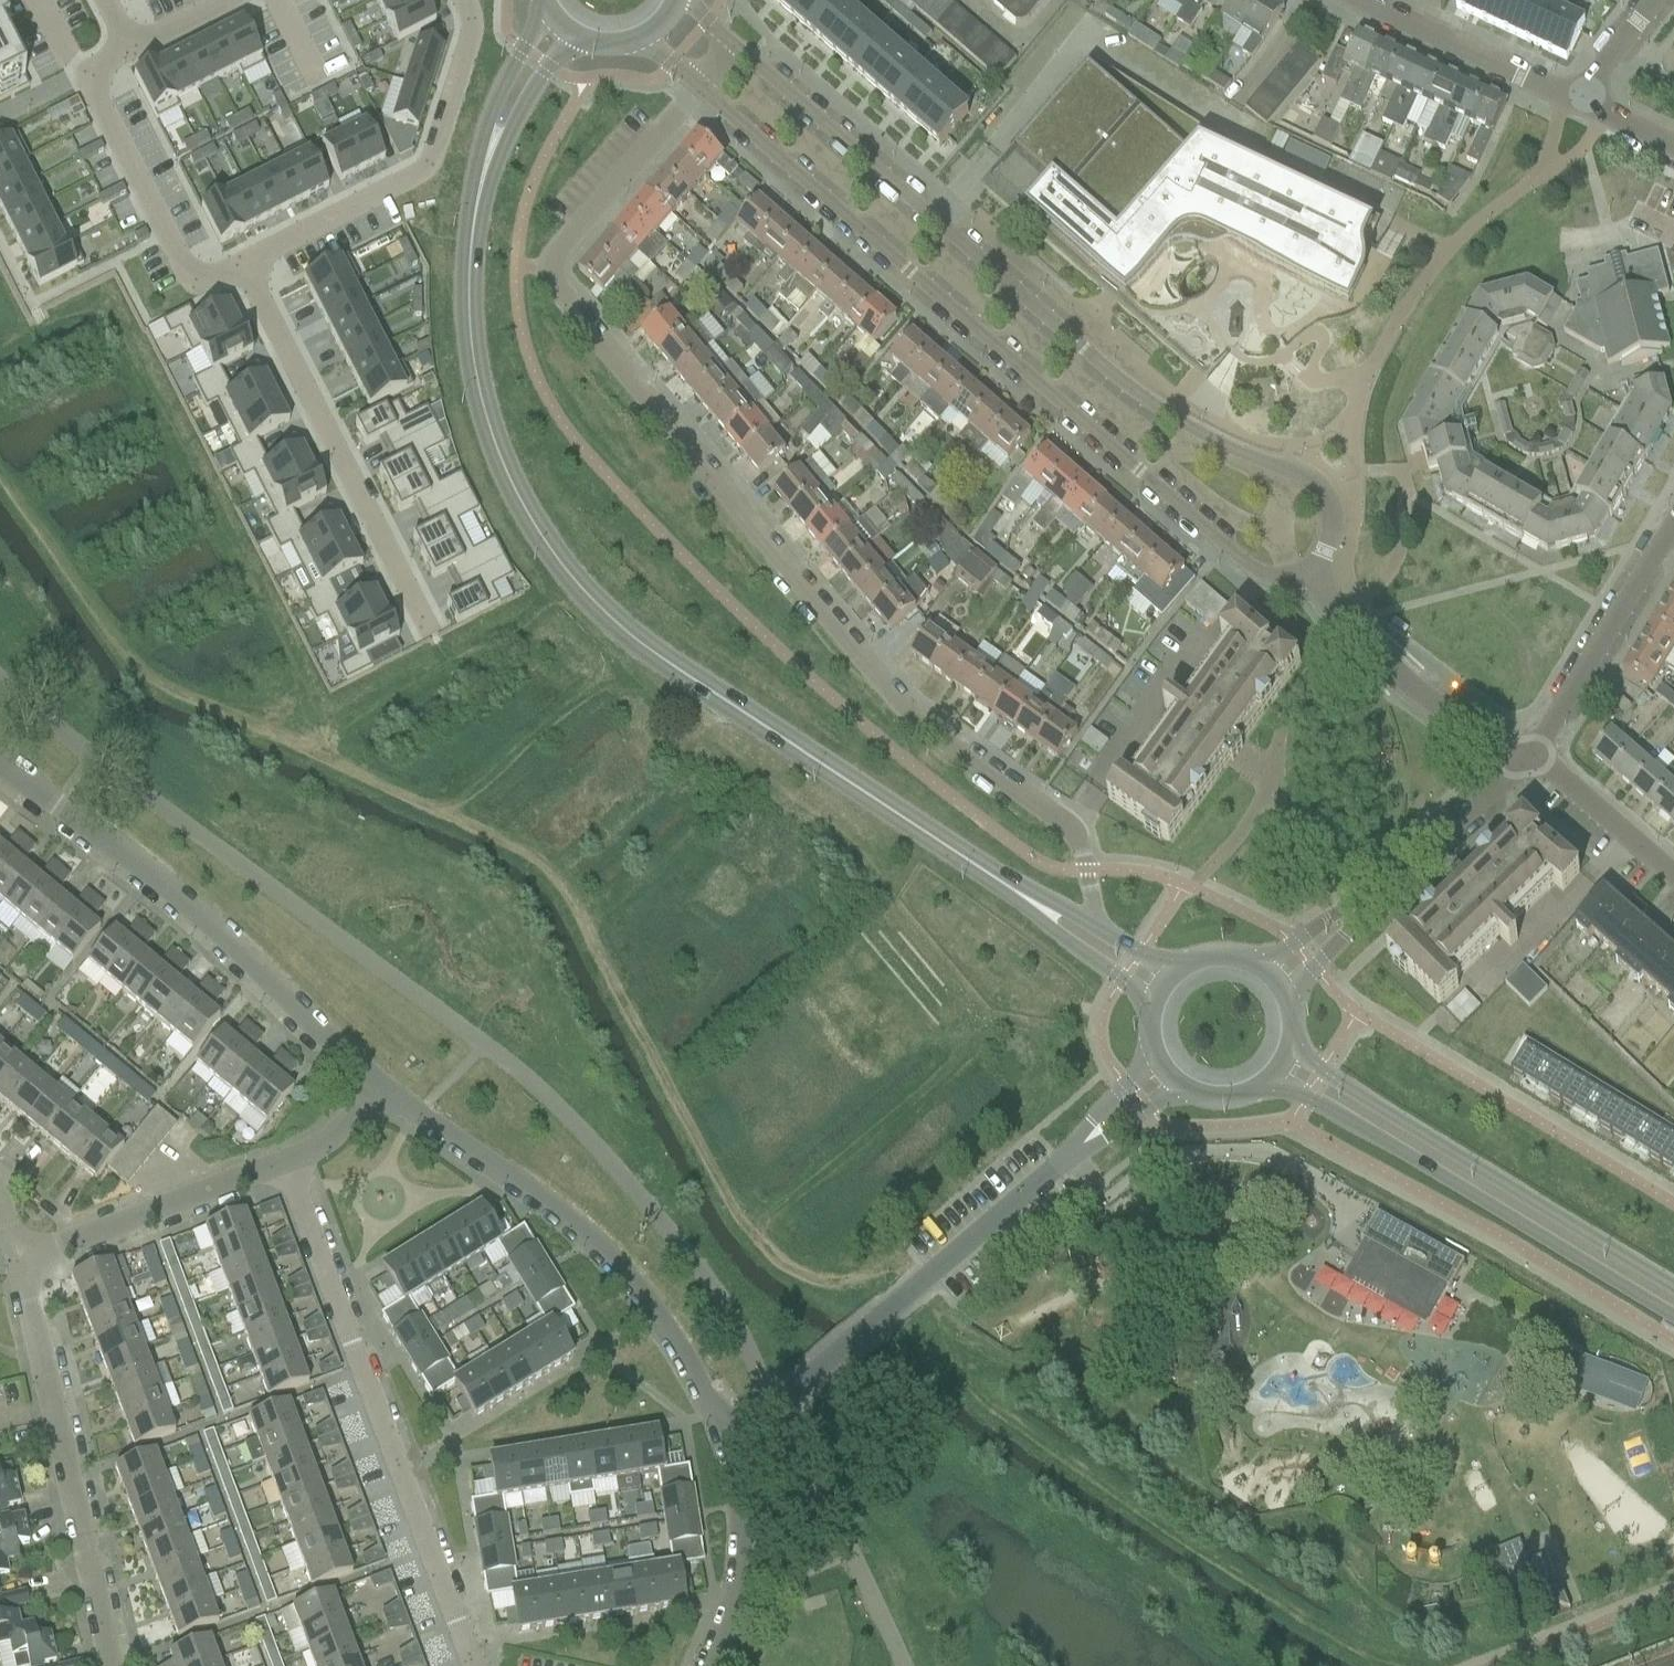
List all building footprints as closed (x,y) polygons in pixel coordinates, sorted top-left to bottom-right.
[(331,10),(339,6),(336,0),(326,0),(331,10)] [(422,2),(423,2),(423,1),(421,1),(421,0),(375,0),(385,21),(422,2)] [(795,0),(775,0),(780,5),(779,6),(785,11),(795,0)] [(820,0),(795,0),(785,11),(799,24),(820,0)] [(841,4),(836,0),(832,0),(830,2),(827,0),(820,0),(799,24),(807,30),(808,29),(814,34),(815,35),(841,4)] [(877,1),(887,9),(894,0),(878,0),(877,1)] [(887,9),(903,23),(909,16),(909,15),(914,9),(914,8),(905,0),(904,0),(894,0),(887,9)] [(905,0),(914,8),(921,0),(905,0)] [(914,8),(914,9),(924,17),(939,0),(921,0),(914,8)] [(924,17),(935,26),(953,5),(947,0),(939,0),(924,17)] [(992,3),(1005,14),(1017,0),(995,0),(992,3)] [(1030,0),(1017,0),(1005,14),(1015,23),(1018,23),(1020,23),(1023,23),(1025,22),(1028,20),(1029,19),(1029,18),(1037,8),(1038,8),(1030,0)] [(1189,0),(1166,0),(1182,10),(1189,0)] [(1182,10),(1182,11),(1176,21),(1190,30),(1201,13),(1198,11),(1202,5),(1211,10),(1218,0),(1189,0),(1182,10)] [(1261,0),(1232,0),(1221,17),(1242,30),(1261,0)] [(1256,53),(1284,10),(1269,0),(1261,0),(1242,30),(1253,37),(1242,54),(1251,60),(1256,53)] [(1456,9),(1479,20),(1488,0),(1461,0),(1456,9)] [(1479,20),(1500,30),(1515,0),(1488,0),(1479,20)] [(1538,0),(1515,0),(1500,30),(1522,40),(1540,1),(1538,0)] [(1099,1),(1094,10),(1105,17),(1110,8),(1099,1)] [(1544,51),(1562,12),(1540,1),(1522,40),(1544,51)] [(422,2),(385,21),(397,43),(435,24),(423,2),(422,2)] [(276,4),(249,12),(258,46),(286,38),(276,4)] [(828,48),(852,21),(846,16),(850,12),(841,4),(815,35),(814,34),(813,36),(814,37),(816,35),(822,41),(821,42),(828,48)] [(953,5),(935,26),(945,35),(964,14),(953,5)] [(1135,24),(1110,8),(1105,17),(1130,33),(1135,24)] [(1562,12),(1544,51),(1566,61),(1585,22),(1562,12)] [(964,14),(945,35),(956,45),(974,23),(964,14)] [(921,26),(909,16),(903,23),(915,33),(921,26)] [(29,88),(1,34),(7,31),(0,17),(0,103),(29,88)] [(842,60),(866,33),(852,21),(828,48),(842,60)] [(242,22),(221,33),(243,77),(265,66),(242,22)] [(974,23),(956,45),(966,54),(985,33),(974,23)] [(348,25),(341,29),(347,41),(354,37),(348,25)] [(931,35),(921,26),(915,33),(925,43),(931,35)] [(1161,44),(1135,27),(1127,39),(1153,56),(1154,55),(1159,46),(1161,44)] [(221,33),(200,44),(219,81),(238,71),(241,78),(243,77),(221,33)] [(857,71),(883,41),(875,34),(871,38),(866,33),(842,60),(849,66),(850,66),(856,71),(855,73),(856,74),(857,72),(857,71)] [(985,33),(966,54),(977,63),(995,42),(985,33)] [(1350,107),(1380,43),(1359,33),(1349,55),(1335,49),(1322,80),(1336,86),(1345,66),(1355,71),(1340,103),(1350,107)] [(354,37),(347,41),(353,53),(361,48),(354,37)] [(870,85),(894,58),(888,53),(892,49),(883,41),(857,71),(857,72),(864,78),(863,79),(870,85)] [(995,42),(977,63),(988,72),(1006,51),(995,42)] [(1385,85),(1401,53),(1380,43),(1350,107),(1360,112),(1369,93),(1379,98),(1385,85)] [(200,44),(179,55),(197,92),(219,81),(200,44)] [(429,92),(442,52),(417,44),(404,84),(429,92)] [(1319,63),(1297,45),(1289,56),(1310,73),(1319,63)] [(1170,53),(1159,46),(1154,55),(1179,71),(1187,59),(1172,50),(1170,53)] [(1006,51),(988,72),(998,81),(1015,62),(1016,60),(1006,51)] [(378,53),(366,59),(370,67),(382,61),(378,53)] [(1396,90),(1381,122),(1392,127),(1422,63),(1401,53),(1385,85),(1396,90)] [(179,55),(157,66),(176,103),(197,92),(179,55)] [(1310,73),(1289,56),(1280,66),(1302,84),(1310,73)] [(302,58),(271,72),(284,101),(315,87),(302,58)] [(884,97),(908,70),(894,58),(870,85),(884,97)] [(1422,63),(1392,127),(1402,132),(1417,100),(1427,105),(1443,73),(1422,63)] [(157,65),(133,77),(156,122),(180,110),(176,103),(157,66),(157,65)] [(1302,84),(1280,66),(1271,77),(1293,95),(1302,84)] [(1225,355),(1294,278),(1349,304),(1363,273),(1354,268),(1363,249),(1363,248),(1364,248),(1374,224),(1272,176),(1223,153),(1224,150),(1092,67),(1016,154),(1006,166),(987,187),(988,187),(991,190),(1099,283),(1106,289),(1110,285),(1122,295),(1118,300),(1122,303),(1192,363),(1194,365),(1208,377),(1226,356),(1225,355)] [(1202,67),(1196,76),(1208,84),(1214,75),(1202,67)] [(899,108),(925,78),(917,71),(913,75),(908,70),(884,97),(891,103),(892,102),(898,108),(897,110),(898,111),(899,109),(899,108)] [(1439,110),(1424,142),(1434,146),(1464,82),(1443,73),(1427,105),(1439,110)] [(1208,84),(1223,93),(1230,85),(1214,75),(1208,84)] [(1293,95),(1271,77),(1263,88),(1284,105),(1293,95)] [(912,122),(936,95),(930,90),(934,86),(925,78),(899,108),(899,109),(906,115),(905,115),(912,122)] [(366,79),(358,83),(365,95),(372,91),(366,79)] [(1470,124),(1485,92),(1464,82),(1434,146),(1444,151),(1451,137),(1461,142),(1470,124)] [(416,133),(429,92),(404,84),(391,125),(416,133)] [(332,87),(321,92),(325,100),(336,94),(332,87)] [(1284,105),(1263,88),(1254,98),(1276,116),(1284,105)] [(321,92),(309,99),(313,107),(325,100),(321,92)] [(1507,102),(1485,92),(1470,124),(1481,129),(1466,162),(1477,167),(1507,102)] [(278,94),(271,98),(277,110),(284,106),(278,94)] [(924,137),(950,107),(936,95),(912,122),(919,128),(917,131),(924,137)] [(1276,116),(1254,98),(1245,109),(1266,127),(1276,116)] [(77,99),(65,105),(69,113),(81,107),(77,99)] [(284,106),(277,110),(283,122),(290,118),(284,106)] [(955,111),(950,107),(924,137),(928,141),(931,138),(933,140),(934,139),(940,144),(939,146),(940,147),(968,114),(959,106),(955,111)] [(248,111),(236,118),(240,125),(252,119),(248,111)] [(236,118),(224,124),(228,132),(240,125),(236,118)] [(1323,121),(1313,141),(1330,149),(1340,130),(1323,121)] [(343,136),(362,172),(384,161),(365,124),(343,136)] [(254,125),(243,131),(247,139),(258,133),(254,125)] [(243,131),(231,137),(235,145),(247,139),(243,131)] [(205,133),(193,139),(197,147),(209,141),(205,133)] [(0,145),(0,172),(28,157),(17,136),(0,145)] [(321,147),(339,184),(362,172),(343,136),(321,147)] [(699,136),(681,156),(706,178),(716,167),(730,179),(732,176),(741,184),(740,185),(753,196),(759,189),(747,178),(738,170),(699,136)] [(193,139),(181,145),(185,153),(197,147),(193,139)] [(100,144),(88,150),(92,158),(104,152),(100,144)] [(305,146),(283,157),(305,201),(327,190),(305,146)] [(212,147),(200,153),(204,161),(216,155),(212,147)] [(80,154),(76,156),(80,164),(84,162),(92,158),(88,150),(80,154)] [(200,153),(188,159),(192,167),(204,161),(200,153)] [(1374,164),(1369,175),(1391,185),(1393,179),(1400,165),(1400,164),(1379,155),(1374,164)] [(706,178),(681,156),(664,175),(690,197),(706,178)] [(1357,156),(1352,166),(1369,175),(1374,164),(1357,156)] [(0,172),(0,198),(32,182),(22,163),(29,159),(28,157),(0,172)] [(286,165),(265,175),(284,212),(305,201),(283,157),(282,158),(286,165)] [(1415,188),(1419,178),(1421,174),(1420,174),(1400,165),(1393,179),(1415,188)] [(1451,170),(1436,198),(1450,208),(1470,183),(1471,180),(1451,170)] [(265,175),(244,186),(263,223),(284,212),(265,175)] [(690,197),(664,175),(647,194),(673,216),(690,197)] [(1419,178),(1415,188),(1430,195),(1435,186),(1419,178)] [(0,198),(0,211),(6,222),(42,204),(32,182),(0,198)] [(121,186),(109,192),(113,200),(125,194),(121,186)] [(244,186),(223,197),(242,235),(243,234),(243,233),(263,223),(244,186)] [(102,196),(98,198),(102,206),(106,204),(113,200),(109,192),(102,196)] [(656,236),(672,217),(673,216),(647,194),(631,214),(656,236)] [(223,197),(201,208),(220,246),(242,235),(223,197)] [(744,241),(752,249),(780,217),(760,200),(738,225),(749,235),(744,241)] [(42,204),(6,222),(16,243),(53,225),(42,204)] [(719,222),(727,228),(738,213),(730,208),(719,222)] [(666,245),(656,236),(631,214),(614,233),(639,255),(638,256),(649,265),(666,245)] [(776,260),(799,234),(780,217),(752,249),(759,255),(765,249),(776,260)] [(715,242),(727,228),(719,222),(708,236),(715,242)] [(53,225),(16,243),(27,265),(64,246),(53,225)] [(144,231),(133,238),(137,246),(148,239),(144,231)] [(614,233),(596,253),(630,283),(638,274),(630,266),(638,256),(639,255),(614,233)] [(819,251),(799,234),(776,260),(786,268),(777,279),(787,288),(819,251)] [(405,241),(397,245),(403,257),(411,253),(405,241)] [(27,265),(26,265),(38,289),(83,266),(71,243),(64,246),(27,265)] [(698,249),(688,263),(695,269),(696,268),(706,254),(698,249)] [(838,268),(819,251),(787,288),(778,297),(797,313),(815,293),(816,294),(838,268)] [(1621,367),(1640,362),(1662,357),(1660,352),(1669,349),(1656,297),(1669,294),(1658,252),(1627,260),(1626,256),(1603,262),(1605,269),(1586,273),(1588,282),(1576,285),(1580,303),(1563,333),(1600,354),(1603,353),(1606,366),(1620,362),(1621,367)] [(411,253),(403,257),(409,269),(417,265),(411,253)] [(630,283),(596,253),(580,272),(615,303),(631,284),(630,283)] [(729,276),(719,266),(723,262),(715,254),(705,264),(723,283),(729,276)] [(346,258),(303,280),(314,302),(358,280),(346,258)] [(684,283),(695,269),(688,263),(677,277),(684,283)] [(858,286),(838,268),(816,294),(826,303),(818,313),(824,319),(833,309),(835,311),(858,286)] [(163,293),(152,269),(126,281),(137,305),(163,293)] [(743,290),(729,276),(723,283),(736,297),(743,290)] [(358,280),(314,302),(325,324),(361,305),(351,285),(358,281),(358,280)] [(713,300),(720,293),(707,280),(700,287),(713,300)] [(1463,438),(1478,434),(1475,424),(1460,428),(1456,412),(1498,340),(1492,336),(1497,328),(1503,331),(1524,326),(1528,320),(1538,326),(1542,319),(1546,312),(1550,305),(1553,299),(1527,284),(1480,296),(1466,320),(1463,319),(1414,404),(1416,405),(1404,427),(1403,430),(1409,455),(1422,451),(1428,471),(1437,469),(1440,479),(1445,496),(1450,494),(1454,497),(1452,500),(1464,507),(1464,508),(1521,542),(1523,539),(1547,553),(1551,549),(1555,548),(1556,551),(1586,543),(1586,539),(1590,538),(1594,540),(1608,516),(1611,518),(1660,433),(1657,431),(1660,427),(1664,426),(1671,412),(1663,383),(1656,385),(1649,387),(1641,389),(1634,391),(1637,404),(1631,406),(1577,499),(1583,503),(1578,512),(1573,509),(1552,514),(1548,519),(1539,514),(1543,509),(1477,471),(1470,472),(1467,461),(1469,460),(1466,449),(1463,438)] [(855,328),(877,303),(858,286),(835,311),(855,328)] [(420,291),(412,291),(412,305),(421,304),(420,291)] [(733,306),(720,293),(713,300),(716,303),(722,309),(726,313),(733,306)] [(663,297),(651,307),(657,315),(669,305),(663,297)] [(1557,310),(1561,303),(1553,299),(1550,305),(1557,310)] [(767,315),(754,301),(747,308),(760,321),(767,315)] [(877,303),(855,328),(875,346),(875,345),(897,320),(877,303)] [(421,304),(412,305),(412,317),(421,317),(421,304)] [(189,309),(162,322),(170,337),(180,332),(191,354),(240,329),(228,305),(195,322),(189,309)] [(361,305),(325,324),(336,345),(372,326),(361,305)] [(1553,317),(1557,310),(1550,305),(1546,312),(1553,317)] [(651,307),(639,317),(645,325),(657,315),(651,307)] [(1553,317),(1546,312),(1542,319),(1549,323),(1553,317)] [(662,356),(688,334),(672,314),(645,335),(662,356)] [(779,328),(767,315),(760,321),(772,334),(779,328)] [(737,324),(750,337),(757,330),(744,317),(737,324)] [(1545,330),(1549,323),(1542,319),(1538,326),(1545,330)] [(679,375),(705,354),(715,345),(699,325),(688,334),(662,356),(679,375)] [(372,326),(336,345),(347,366),(383,348),(372,326)] [(240,329),(191,354),(191,355),(200,351),(211,372),(192,381),(199,395),(226,382),(219,369),(252,353),(240,329)] [(770,343),(757,330),(750,337),(763,350),(770,343)] [(1509,335),(1506,341),(1517,346),(1512,355),(1514,362),(1533,372),(1544,369),(1554,351),(1551,340),(1531,330),(1509,335)] [(790,332),(777,345),(784,352),(797,340),(790,332)] [(911,378),(933,352),(913,334),(891,360),(901,369),(890,380),(901,389),(911,378)] [(426,342),(414,348),(418,356),(430,350),(426,342)] [(777,345),(764,358),(782,377),(792,367),(781,355),(784,352),(777,345)] [(383,348),(347,366),(357,387),(401,365),(401,364),(393,368),(383,348)] [(953,369),(933,352),(911,378),(930,395),(953,369)] [(695,395),(721,374),(705,354),(679,375),(695,395)] [(802,364),(815,377),(822,370),(809,357),(802,364)] [(401,365),(357,387),(369,410),(412,387),(401,365)] [(721,374),(695,395),(712,415),(749,385),(732,365),(721,374)] [(930,395),(921,406),(940,423),(950,411),(972,386),(953,369),(930,395)] [(834,384),(822,370),(815,377),(827,391),(834,384)] [(1581,388),(1588,376),(1580,371),(1573,384),(1581,388)] [(798,372),(791,379),(803,391),(810,384),(798,372)] [(1661,375),(1654,377),(1656,385),(1663,383),(1661,375)] [(431,376),(419,383),(423,390),(428,388),(435,384),(431,376)] [(226,382),(199,395),(206,409),(216,404),(227,426),(277,401),(265,377),(232,394),(226,382)] [(1656,385),(1654,377),(1646,379),(1649,387),(1656,385)] [(1649,387),(1646,379),(1639,381),(1641,389),(1649,387)] [(1641,389),(1639,381),(1632,382),(1634,391),(1641,389)] [(810,384),(803,391),(814,402),(821,395),(810,384)] [(1574,401),(1581,388),(1573,384),(1567,394),(1566,396),(1573,401),(1574,401)] [(728,435),(754,414),(765,405),(749,385),(712,415),(728,435)] [(972,386),(950,411),(969,428),(992,403),(972,386)] [(1571,405),(1573,401),(1566,396),(1567,394),(1565,393),(1559,404),(1560,410),(1562,410),(1562,408),(1571,405)] [(874,425),(861,412),(850,399),(843,406),(854,418),(867,432),(874,425)] [(277,401),(227,426),(239,448),(229,453),(236,467),(262,453),(256,441),(289,424),(277,401)] [(989,445),(1011,419),(992,403),(969,428),(989,445)] [(436,427),(426,408),(404,419),(397,404),(355,426),(365,447),(383,438),(390,451),(436,427)] [(1573,412),(1571,405),(1562,408),(1562,410),(1564,415),(1573,412)] [(1507,416),(1504,406),(1495,408),(1498,419),(1507,416)] [(843,432),(854,443),(861,436),(848,424),(836,411),(829,418),(820,430),(833,443),(843,432)] [(1575,419),(1573,412),(1564,415),(1565,419),(1566,422),(1574,419),(1575,419)] [(745,455),(771,433),(754,414),(728,435),(745,455)] [(1510,426),(1507,416),(1498,419),(1501,428),(1510,426)] [(1031,437),(1011,419),(989,445),(1007,461),(1009,463),(1031,437)] [(1574,428),(1575,423),(1574,419),(1566,422),(1565,419),(1563,420),(1562,426),(1574,428)] [(887,438),(874,425),(867,432),(880,445),(887,438)] [(1512,434),(1510,426),(1501,428),(1504,438),(1505,438),(1513,436),(1512,435),(1512,434)] [(1573,432),(1574,428),(1562,426),(1561,432),(1562,433),(1563,433),(1564,431),(1571,435),(1573,432)] [(390,451),(397,464),(378,473),(389,493),(431,471),(424,458),(446,447),(436,427),(390,451)] [(1568,442),(1572,436),(1571,435),(1564,431),(1563,433),(1560,438),(1568,442)] [(787,454),(771,433),(745,455),(761,475),(787,454)] [(1519,442),(1520,440),(1514,433),(1512,434),(1512,435),(1513,436),(1505,438),(1506,443),(1509,446),(1513,448),(1517,441),(1519,442)] [(873,462),(880,456),(874,450),(861,436),(854,443),(866,456),(873,462)] [(1565,449),(1568,442),(1560,438),(1558,442),(1557,444),(1564,448),(1565,449)] [(1519,453),(1523,445),(1519,442),(1517,441),(1513,448),(1512,449),(1519,453)] [(1562,451),(1564,448),(1557,444),(1558,442),(1556,441),(1549,444),(1550,446),(1552,445),(1554,453),(1562,451)] [(1526,456),(1530,448),(1528,447),(1523,445),(1519,453),(1525,456),(1526,456)] [(1554,453),(1552,445),(1550,446),(1545,447),(1547,456),(1554,454),(1554,453)] [(1547,456),(1545,447),(1540,448),(1538,449),(1540,457),(1540,458),(1547,456)] [(262,453),(236,467),(242,480),(253,475),(264,498),(313,473),(301,449),(268,465),(262,453)] [(904,449),(891,462),(898,469),(911,456),(904,449)] [(1045,494),(1068,468),(1048,451),(1027,475),(1023,472),(1007,495),(1003,500),(1015,509),(1026,492),(1033,484),(1045,494)] [(818,491),(828,483),(811,462),(776,492),(793,513),(818,491)] [(885,482),(898,469),(891,462),(878,475),(885,482)] [(906,471),(919,485),(926,478),(913,465),(906,471)] [(1065,511),(1087,485),(1068,468),(1045,494),(1053,501),(1045,511),(1033,525),(1045,535),(1066,511),(1065,511)] [(424,517),(470,493),(460,474),(438,485),(431,471),(389,493),(399,513),(417,504),(424,517)] [(313,473),(264,498),(275,520),(265,525),(272,539),(299,525),(292,513),(325,496),(313,473)] [(892,483),(905,496),(912,489),(899,476),(892,483)] [(926,478),(919,485),(943,511),(950,504),(951,488),(946,483),(937,491),(926,478)] [(809,532),(835,510),(826,500),(835,492),(828,483),(818,491),(793,513),(809,532)] [(1107,502),(1087,485),(1065,511),(1066,511),(1085,528),(1107,502)] [(925,503),(912,489),(905,496),(917,510),(925,503)] [(458,524),(480,513),(470,493),(424,517),(430,530),(412,539),(423,559),(465,537),(458,524)] [(1126,519),(1107,502),(1085,528),(1104,545),(1126,519)] [(850,529),(859,521),(843,503),(835,510),(809,532),(825,552),(851,530),(850,529)] [(963,517),(950,504),(943,511),(956,524),(963,517)] [(925,518),(938,531),(945,524),(932,511),(925,518)] [(990,536),(1001,519),(991,513),(973,541),(999,563),(1005,555),(992,544),(995,540),(990,536)] [(863,517),(859,521),(850,529),(851,530),(825,552),(842,572),(868,550),(881,539),(863,517)] [(1145,536),(1126,519),(1104,545),(1123,561),(1145,536)] [(299,525),(272,539),(279,552),(289,547),(301,569),(350,544),(338,520),(305,537),(299,525)] [(957,537),(945,524),(938,531),(950,544),(957,537)] [(1136,587),(1165,553),(1145,536),(1123,561),(1116,570),(1136,587)] [(433,579),(451,570),(458,583),(503,559),(493,540),(472,551),(465,537),(423,559),(433,579)] [(301,569),(291,574),(302,596),(309,610),(335,597),(329,584),(362,568),(350,544),(301,569)] [(858,591),(884,569),(868,550),(842,572),(858,591)] [(1174,606),(1196,580),(1165,553),(1136,587),(1138,588),(1134,593),(1162,617),(1163,618),(1174,606)] [(993,583),(1000,574),(996,571),(976,554),(958,575),(955,579),(976,597),(977,595),(983,600),(993,583)] [(1021,568),(1005,555),(999,563),(1015,576),(1021,568)] [(503,559),(458,583),(464,596),(446,605),(457,626),(499,605),(492,590),(513,579),(503,559)] [(875,611),(901,589),(884,569),(858,591),(875,611)] [(1010,582),(1000,574),(993,583),(1004,591),(1010,582)] [(1077,576),(1065,589),(1068,605),(1075,611),(1093,590),(1077,576)] [(901,589),(875,611),(891,631),(918,609),(929,595),(914,578),(901,589)] [(1041,580),(1031,595),(1039,600),(1049,585),(1041,580)] [(1226,607),(1200,585),(1184,605),(1210,627),(1226,607)] [(1665,605),(1673,610),(1673,589),(1665,605)] [(335,597),(309,610),(316,624),(326,619),(337,641),(386,616),(374,592),(341,609),(335,597)] [(1046,601),(1061,612),(1067,605),(1053,593),(1046,601)] [(1022,611),(1030,616),(1039,600),(1031,595),(1022,611)] [(1068,605),(1067,605),(1061,612),(1075,624),(1081,616),(1075,611),(1068,605)] [(1665,605),(1651,628),(1673,642),(1673,610),(1665,605)] [(1044,609),(1038,616),(1052,628),(1058,620),(1044,609)] [(337,641),(339,668),(338,668),(345,683),(372,669),(365,656),(398,639),(386,616),(337,641)] [(1237,616),(1220,635),(1229,642),(1181,708),(1170,700),(1164,709),(1175,717),(1127,782),(1122,779),(1107,799),(1145,826),(1143,829),(1159,840),(1160,837),(1169,843),(1229,760),(1231,762),(1242,748),(1239,746),(1300,663),(1279,648),(1277,650),(1237,616)] [(939,618),(912,655),(934,671),(954,643),(961,633),(939,618)] [(1073,632),(1058,620),(1052,628),(1066,640),(1073,632)] [(1093,624),(1085,633),(1100,645),(1107,636),(1093,624)] [(1673,653),(1673,642),(1651,628),(1636,652),(1665,669),(1673,653)] [(1121,648),(1107,636),(1100,645),(1114,657),(1121,648)] [(1078,649),(1092,660),(1098,653),(1084,641),(1078,649)] [(954,686),(974,658),(954,643),(934,671),(954,686)] [(1651,692),(1665,669),(1636,652),(1622,675),(1651,692)] [(1107,672),(1113,664),(1098,653),(1092,660),(1107,672)] [(974,658),(954,686),(975,701),(995,673),(974,658)] [(995,673),(975,701),(996,716),(1016,688),(1025,676),(1004,661),(995,673)] [(1663,686),(1655,695),(1668,706),(1673,699),(1673,696),(1663,686)] [(1016,688),(996,716),(1017,731),(1037,703),(1016,688)] [(1057,718),(1068,703),(1047,688),(1037,703),(1017,731),(1037,746),(1057,718)] [(1630,709),(1622,702),(1614,711),(1623,718),(1630,709)] [(1075,714),(1066,707),(1068,704),(1068,703),(1057,718),(1037,746),(1059,761),(1079,734),(1067,725),(1075,714)] [(1623,719),(1614,711),(1609,717),(1618,724),(1623,719)] [(1098,757),(1109,742),(1091,730),(1080,744),(1098,757)] [(1613,732),(1591,757),(1611,774),(1630,752),(1621,744),(1624,741),(1613,732)] [(1630,752),(1611,774),(1631,791),(1653,766),(1642,757),(1639,759),(1630,752)] [(1631,791),(1651,809),(1673,782),(1673,773),(1668,768),(1662,774),(1653,766),(1631,791)] [(1651,809),(1671,826),(1673,823),(1673,782),(1651,809)] [(1392,961),(1405,975),(1407,973),(1440,1006),(1458,988),(1454,984),(1500,938),(1509,948),(1517,940),(1507,931),(1554,885),(1562,892),(1579,872),(1539,838),(1541,836),(1523,818),(1461,879),(1459,876),(1446,889),(1449,891),(1387,952),(1394,959),(1392,961)] [(16,854),(27,842),(18,834),(7,846),(16,854)] [(25,861),(35,849),(27,842),(16,854),(25,861)] [(13,858),(0,847),(0,873),(13,858)] [(30,872),(13,858),(0,873),(0,904),(2,906),(30,872)] [(50,883),(61,870),(52,863),(42,876),(50,883)] [(70,878),(61,870),(50,883),(59,890),(70,878)] [(19,921),(48,887),(30,872),(2,906),(19,921)] [(37,935),(65,902),(48,887),(19,921),(37,935)] [(86,912),(96,900),(88,893),(77,905),(86,912)] [(1657,942),(1636,923),(1644,914),(1632,904),(1624,913),(1603,895),(1578,924),(1632,970),(1657,942)] [(105,907),(96,900),(86,912),(94,920),(105,907)] [(54,950),(82,917),(65,902),(37,935),(54,950)] [(100,931),(82,917),(54,950),(72,965),(100,931)] [(136,942),(146,930),(137,922),(127,934),(136,942)] [(155,937),(146,930),(136,942),(145,949),(155,937)] [(104,979),(132,946),(114,931),(86,964),(104,979)] [(1657,942),(1632,970),(1673,1007),(1673,957),(1657,942)] [(122,994),(149,961),(132,946),(104,979),(122,994)] [(171,971),(181,959),(172,951),(162,964),(171,971)] [(190,966),(181,959),(171,971),(179,978),(190,966)] [(139,1009),(167,976),(149,961),(122,994),(139,1009)] [(1523,966),(1505,984),(1529,1008),(1547,990),(1523,966)] [(157,1023),(184,990),(167,976),(139,1009),(157,1023)] [(205,1000),(215,988),(206,980),(196,992),(205,1000)] [(44,998),(26,984),(22,989),(39,1004),(44,998)] [(224,995),(215,988),(205,1000),(214,1007),(224,995)] [(202,1005),(184,990),(157,1023),(174,1038),(202,1005)] [(1445,1011),(1461,1026),(1480,1008),(1464,992),(1445,1011)] [(26,1018),(34,1008),(23,999),(15,1009),(26,1018)] [(220,1020),(202,1005),(174,1038),(192,1053),(220,1020)] [(45,1018),(34,1008),(26,1018),(37,1027),(45,1018)] [(66,1039),(74,1029),(64,1021),(56,1031),(66,1039)] [(244,1044),(254,1031),(245,1024),(235,1037),(244,1044)] [(93,1045),(86,1039),(74,1029),(66,1039),(85,1055),(93,1045)] [(253,1052),(263,1039),(254,1031),(244,1044),(253,1052)] [(212,1082),(240,1048),(222,1034),(194,1067),(212,1082)] [(18,1063),(0,1048),(0,1084),(18,1063)] [(230,1097),(258,1063),(240,1048),(212,1082),(230,1097)] [(99,1050),(91,1059),(102,1069),(110,1059),(99,1050)] [(1511,1074),(1673,1173),(1673,1141),(1526,1051),(1511,1074)] [(278,1073),(289,1060),(280,1053),(269,1066),(278,1073)] [(128,1074),(121,1068),(110,1059),(102,1069),(119,1084),(128,1074)] [(287,1080),(298,1068),(289,1060),(278,1073),(287,1080)] [(35,1077),(18,1063),(0,1084),(0,1104),(8,1110),(35,1077)] [(248,1111),(276,1078),(258,1063),(230,1097),(248,1111)] [(25,1125),(53,1092),(35,1077),(8,1110),(25,1125)] [(293,1092),(276,1078),(248,1111),(265,1126),(293,1092)] [(133,1079),(125,1089),(137,1099),(145,1089),(133,1079)] [(155,1097),(145,1089),(137,1099),(146,1107),(155,1097)] [(43,1139),(70,1107),(53,1092),(25,1125),(43,1139)] [(60,1154),(87,1121),(70,1107),(43,1139),(60,1154)] [(156,1110),(148,1120),(169,1137),(177,1127),(156,1110)] [(169,1137),(148,1120),(141,1128),(162,1145),(169,1137)] [(77,1169),(105,1136),(87,1121),(60,1154),(77,1169)] [(162,1145),(141,1128),(134,1136),(155,1153),(162,1145)] [(95,1183),(106,1170),(113,1161),(120,1153),(122,1151),(122,1150),(105,1136),(77,1169),(95,1183)] [(155,1153),(134,1136),(127,1144),(148,1162),(155,1153)] [(148,1162),(127,1144),(122,1150),(122,1151),(120,1153),(141,1170),(148,1162)] [(141,1170),(120,1153),(113,1161),(134,1178),(141,1170)] [(134,1178),(113,1161),(106,1170),(126,1187),(134,1178)] [(496,1246),(501,1243),(500,1242),(479,1208),(459,1220),(481,1256),(496,1246)] [(500,1223),(492,1211),(485,1216),(492,1227),(500,1223)] [(252,1236),(244,1214),(204,1229),(212,1251),(252,1236)] [(1372,1246),(1357,1274),(1425,1311),(1440,1284),(1450,1289),(1465,1263),(1377,1214),(1362,1241),(1372,1246)] [(481,1256),(459,1220),(440,1232),(462,1267),(481,1256)] [(496,1246),(545,1326),(546,1327),(551,1323),(551,1324),(574,1310),(523,1228),(500,1242),(501,1243),(496,1246)] [(421,1244),(443,1279),(462,1267),(440,1232),(421,1244)] [(252,1236),(212,1251),(220,1272),(260,1257),(252,1236)] [(166,1268),(177,1264),(168,1242),(158,1246),(166,1268)] [(421,1244),(402,1256),(424,1291),(443,1279),(421,1244)] [(152,1248),(140,1253),(148,1275),(160,1270),(152,1248)] [(408,1300),(424,1291),(402,1256),(382,1268),(402,1302),(403,1303),(408,1300)] [(260,1257),(220,1272),(228,1293),(268,1278),(260,1257)] [(111,1264),(71,1279),(79,1301),(126,1283),(129,1282),(121,1260),(111,1264)] [(185,1286),(177,1264),(166,1268),(175,1290),(185,1286)] [(160,1270),(148,1275),(153,1288),(165,1283),(160,1270)] [(496,1280),(503,1292),(511,1287),(504,1276),(496,1280)] [(393,1288),(386,1277),(379,1282),(386,1293),(393,1288)] [(276,1299),(268,1278),(228,1293),(235,1314),(276,1299)] [(503,1292),(496,1280),(489,1285),(496,1296),(503,1292)] [(126,1283),(79,1301),(87,1322),(127,1307),(121,1292),(129,1289),(126,1283)] [(193,1307),(185,1286),(175,1290),(183,1311),(193,1307)] [(508,1299),(515,1310),(523,1306),(516,1295),(508,1299)] [(176,1312),(171,1299),(159,1303),(164,1317),(176,1312)] [(284,1320),(276,1299),(235,1314),(243,1335),(284,1320)] [(458,1304),(465,1315),(473,1311),(466,1299),(458,1304)] [(500,1304),(507,1315),(515,1310),(508,1299),(500,1304)] [(431,1399),(454,1385),(453,1384),(458,1381),(458,1380),(408,1300),(403,1303),(402,1302),(380,1316),(431,1399)] [(457,1320),(465,1315),(458,1304),(451,1309),(457,1320)] [(135,1328),(127,1307),(87,1322),(94,1343),(135,1328)] [(201,1328),(193,1307),(183,1311),(190,1332),(201,1328)] [(181,1326),(176,1312),(164,1317),(169,1330),(181,1326)] [(438,1332),(446,1327),(439,1316),(431,1321),(438,1332)] [(470,1323),(477,1334),(484,1329),(477,1318),(470,1323)] [(292,1342),(284,1320),(243,1335),(251,1357),(292,1342)] [(477,1334),(470,1323),(462,1328),(469,1339),(477,1334)] [(551,1324),(551,1323),(546,1327),(545,1326),(530,1335),(552,1371),(572,1358),(551,1324)] [(143,1349),(135,1328),(94,1343),(102,1364),(143,1349)] [(209,1349),(201,1328),(190,1332),(198,1353),(209,1349)] [(575,1345),(568,1333),(560,1338),(567,1349),(575,1345)] [(450,1351),(457,1346),(450,1335),(443,1339),(450,1351)] [(552,1371),(530,1335),(511,1347),(533,1382),(552,1371)] [(186,1341),(174,1346),(179,1359),(191,1355),(186,1341)] [(299,1363),(292,1342),(251,1357),(259,1378),(299,1363)] [(533,1382),(511,1347),(492,1359),(514,1394),(533,1382)] [(151,1370),(143,1349),(102,1364),(110,1385),(151,1370)] [(217,1370),(209,1349),(198,1353),(206,1374),(217,1370)] [(196,1368),(191,1355),(179,1359),(184,1373),(196,1368)] [(1632,1414),(1644,1381),(1578,1355),(1565,1388),(1632,1414)] [(514,1394),(492,1359),(473,1371),(495,1406),(514,1394)] [(307,1384),(299,1363),(259,1378),(267,1400),(307,1384)] [(158,1391),(151,1370),(110,1385),(118,1406),(158,1391)] [(224,1391),(217,1370),(206,1374),(214,1395),(224,1391)] [(458,1380),(458,1381),(453,1384),(454,1385),(475,1418),(495,1406),(473,1371),(458,1380)] [(208,1397),(202,1383),(190,1388),(195,1402),(208,1397)] [(166,1412),(158,1391),(118,1406),(126,1427),(166,1412)] [(232,1412),(224,1391),(214,1395),(222,1416),(232,1412)] [(213,1410),(208,1397),(195,1402),(200,1415),(213,1410)] [(469,1411),(462,1400),(455,1404),(462,1416),(469,1411)] [(247,1419),(255,1440),(295,1425),(287,1404),(247,1419)] [(175,1434),(166,1412),(126,1427),(134,1449),(175,1434)] [(303,1447),(295,1425),(255,1440),(263,1462),(303,1447)] [(220,1454),(213,1433),(212,1432),(202,1436),(210,1457),(220,1454)] [(631,1436),(638,1477),(656,1474),(663,1473),(662,1471),(656,1432),(631,1436)] [(638,1477),(631,1436),(608,1440),(614,1481),(638,1477)] [(614,1481),(608,1440),(584,1444),(591,1485),(614,1481)] [(658,1442),(660,1455),(669,1454),(667,1441),(658,1442)] [(561,1448),(567,1489),(569,1499),(593,1495),(591,1485),(584,1444),(561,1448)] [(187,1451),(192,1463),(203,1459),(198,1447),(187,1451)] [(311,1468),(303,1447),(263,1462),(271,1483),(311,1468)] [(537,1451),(544,1492),(567,1489),(561,1448),(537,1451)] [(544,1492),(537,1451),(514,1455),(520,1496),(544,1492)] [(122,1490),(161,1475),(153,1454),(114,1469),(122,1490)] [(228,1475),(220,1454),(210,1457),(218,1479),(228,1475)] [(502,1499),(520,1496),(514,1455),(489,1459),(495,1498),(496,1500),(502,1499)] [(208,1472),(203,1459),(192,1463),(196,1476),(208,1472)] [(13,1480),(10,1467),(0,1469),(0,1511),(19,1507),(13,1480)] [(656,1474),(671,1567),(671,1568),(678,1567),(678,1568),(703,1563),(688,1467),(662,1471),(663,1473),(656,1474)] [(319,1489),(311,1468),(271,1483),(279,1504),(319,1489)] [(481,1471),(484,1484),(492,1482),(490,1469),(481,1471)] [(130,1511),(169,1497),(161,1475),(122,1490),(130,1511)] [(236,1496),(228,1475),(218,1479),(226,1500),(236,1496)] [(203,1493),(208,1506),(219,1502),(214,1488),(203,1493)] [(327,1511),(319,1489),(279,1504),(287,1525),(327,1511)] [(234,1521),(244,1517),(236,1496),(226,1500),(234,1521)] [(138,1533),(177,1518),(169,1497),(130,1511),(138,1533)] [(485,1599),(489,1598),(511,1594),(517,1593),(517,1592),(502,1499),(496,1500),(495,1498),(470,1503),(485,1599)] [(224,1515),(219,1502),(208,1506),(213,1520),(224,1515)] [(643,1506),(645,1519),(654,1518),(651,1505),(643,1506)] [(636,1521),(645,1519),(643,1506),(634,1507),(636,1521)] [(335,1532),(327,1511),(287,1525),(295,1547),(335,1532)] [(598,1527),(606,1525),(604,1512),(596,1514),(598,1527)] [(598,1527),(596,1514),(587,1515),(589,1528),(598,1527)] [(252,1539),(244,1517),(234,1521),(242,1542),(252,1539)] [(146,1554),(185,1539),(177,1518),(138,1533),(146,1554)] [(0,1524),(0,1561),(5,1565),(18,1562),(15,1549),(29,1545),(22,1519),(0,1524)] [(551,1534),(559,1533),(557,1520),(548,1521),(551,1534)] [(542,1536),(551,1534),(548,1521),(540,1523),(542,1536)] [(518,1540),(527,1538),(525,1525),(516,1526),(518,1540)] [(646,1528),(648,1541),(657,1539),(655,1526),(646,1528)] [(648,1541),(646,1528),(637,1529),(640,1542),(648,1541)] [(219,1536),(224,1549),(235,1544),(230,1531),(219,1536)] [(343,1553),(335,1532),(295,1547),(303,1568),(343,1553)] [(599,1535),(601,1549),(610,1547),(608,1534),(599,1535)] [(601,1549),(599,1535),(590,1537),(592,1550),(601,1549)] [(154,1575),(193,1560),(185,1539),(146,1554),(154,1575)] [(260,1560),(252,1539),(242,1542),(250,1564),(260,1560)] [(554,1556),(563,1555),(561,1542),(552,1543),(554,1556)] [(545,1558),(554,1556),(552,1543),(543,1544),(545,1558)] [(240,1557),(235,1544),(224,1549),(229,1562),(240,1557)] [(1554,1573),(1548,1559),(1528,1567),(1520,1546),(1488,1558),(1521,1587),(1554,1573)] [(519,1549),(521,1562),(530,1560),(528,1547),(519,1549)] [(351,1575),(343,1553),(303,1568),(311,1589),(351,1575)] [(660,1611),(653,1570),(651,1559),(628,1563),(629,1573),(636,1614),(660,1611)] [(162,1596),(201,1581),(193,1560),(154,1575),(162,1596)] [(268,1581),(260,1560),(250,1564),(258,1585),(268,1581)] [(8,1578),(5,1565),(0,1561),(0,1580),(8,1578)] [(678,1568),(678,1567),(671,1568),(671,1567),(653,1570),(660,1611),(684,1607),(678,1568)] [(235,1577),(239,1590),(251,1586),(246,1573),(235,1577)] [(636,1614),(629,1573),(606,1577),(612,1618),(636,1614)] [(1560,1588),(1554,1573),(1521,1587),(1525,1591),(1569,1609),(1560,1588)] [(612,1618),(606,1577),(582,1581),(589,1622),(612,1618)] [(170,1617),(209,1603),(201,1581),(162,1596),(170,1617)] [(265,1606),(276,1602),(268,1581),(258,1585),(265,1606)] [(559,1585),(565,1626),(589,1622),(582,1581),(559,1585)] [(681,1584),(683,1597),(692,1595),(690,1582),(681,1584)] [(565,1626),(559,1585),(535,1589),(542,1630),(565,1626)] [(256,1600),(251,1586),(239,1590),(245,1604),(256,1600)] [(517,1592),(517,1593),(511,1594),(517,1634),(542,1630),(535,1589),(517,1592)] [(292,1609),(300,1630),(339,1616),(331,1594),(292,1609)] [(384,1610),(393,1632),(414,1623),(405,1602),(384,1610)] [(217,1624),(209,1603),(170,1617),(178,1638),(217,1624)] [(16,1617),(15,1609),(13,1604),(0,1607),(0,1648),(10,1645),(20,1629),(17,1616),(16,1617)] [(504,1612),(506,1625),(515,1624),(513,1611),(504,1612)] [(347,1637),(339,1616),(300,1630),(307,1652),(347,1637)] [(272,1641),(264,1620),(264,1619),(253,1623),(261,1645),(272,1641)] [(20,1629),(10,1645),(15,1665),(45,1665),(56,1664),(49,1637),(36,1640),(33,1626),(20,1629)] [(399,1648),(406,1665),(435,1665),(456,1659),(447,1632),(399,1648)] [(355,1658),(347,1637),(307,1652),(313,1665),(334,1665),(355,1658)] [(217,1661),(209,1640),(169,1654),(173,1665),(172,1665),(204,1665),(217,1661)] [(272,1641),(261,1645),(269,1665),(280,1662),(272,1641)]
